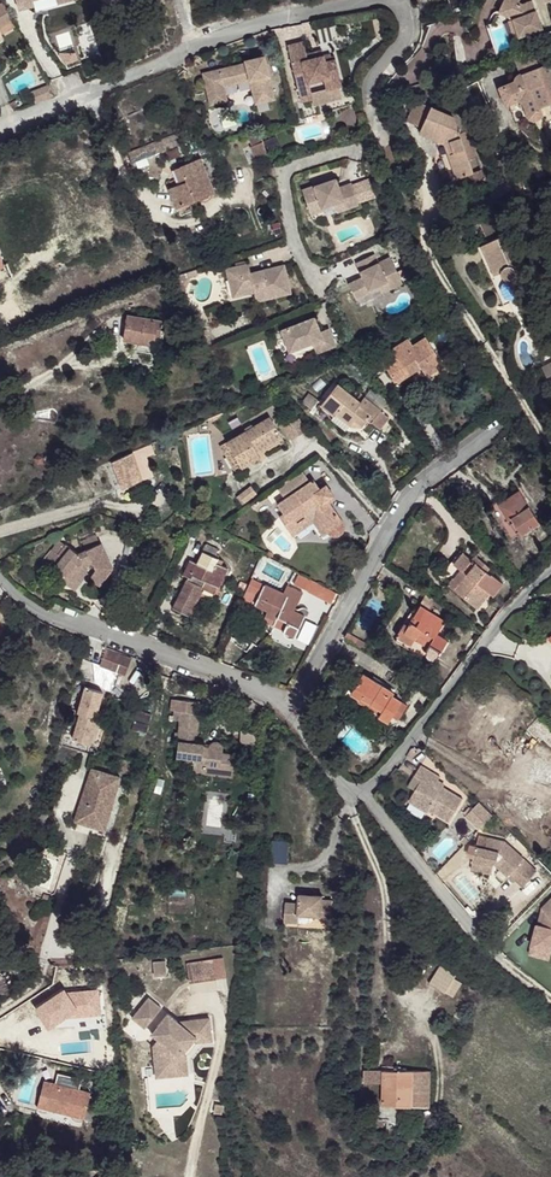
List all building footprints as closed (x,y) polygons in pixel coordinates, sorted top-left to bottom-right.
[(19,9),(34,6),(33,0),(16,0),(19,9)] [(450,10),(470,4),(469,0),(447,0),(450,10)] [(499,12),(513,19),(519,37),(542,29),(532,1),(522,4),(519,3),(520,0),(504,0),(499,12)] [(12,21),(2,3),(0,5),(0,28),(12,21)] [(514,38),(519,37),(513,19),(508,20),(514,38)] [(0,28),(0,30),(2,33),(15,26),(12,21),(0,28)] [(287,46),(301,101),(313,98),(312,93),(309,82),(323,79),(326,90),(339,87),(342,86),(335,57),(332,58),(331,54),(323,56),(308,60),(306,54),(303,42),(287,46)] [(306,54),(308,60),(323,56),(322,50),(306,54)] [(521,74),(538,67),(533,53),(516,59),(521,74)] [(220,75),(204,79),(210,105),(227,101),(224,86),(250,80),(254,95),(265,92),(268,101),(275,99),(265,56),(245,61),(246,63),(218,69),(220,75)] [(550,103),(550,72),(548,64),(538,67),(521,74),(521,76),(521,78),(520,80),(517,82),(514,81),(498,87),(505,105),(517,100),(522,102),(529,118),(533,120),(539,118),(541,114),(539,108),(550,103)] [(218,69),(203,73),(204,79),(220,75),(218,69)] [(36,103),(55,95),(49,85),(31,92),(36,103)] [(342,98),(339,87),(326,90),(312,93),(313,98),(314,105),(342,98)] [(265,92),(254,95),(256,104),(268,101),(265,92)] [(419,133),(436,140),(438,147),(441,146),(453,180),(473,173),(468,161),(477,158),(468,131),(459,135),(454,118),(429,107),(431,104),(426,102),(426,101),(419,97),(417,102),(415,101),(406,122),(421,128),(419,133)] [(196,137),(193,127),(128,152),(131,162),(196,137)] [(248,134),(253,146),(262,142),(258,131),(248,134)] [(275,137),(264,141),(269,153),(280,148),(275,137)] [(253,146),(251,147),(257,160),(268,156),(262,142),(253,146)] [(453,180),(441,146),(438,147),(450,181),(453,180)] [(213,191),(200,158),(180,167),(175,169),(179,179),(170,183),(172,187),(169,189),(177,207),(213,191)] [(486,181),(482,170),(471,174),(475,185),(486,181)] [(336,178),(302,190),(311,215),(324,210),(323,207),(335,204),(343,201),(346,209),(359,205),(351,183),(339,187),(336,178)] [(346,209),(343,201),(335,204),(337,212),(346,209)] [(489,242),(505,234),(497,216),(480,224),(489,242)] [(489,242),(481,246),(495,278),(491,279),(503,305),(532,292),(506,234),(505,234),(489,242)] [(491,279),(495,278),(481,246),(477,247),(491,279)] [(348,284),(356,299),(371,292),(370,289),(378,285),(386,281),(390,289),(402,284),(400,278),(406,275),(403,270),(397,272),(390,258),(378,263),(374,254),(356,263),(363,277),(348,284)] [(291,293),(284,265),(250,273),(248,264),(247,264),(236,267),(226,269),(233,297),(254,292),(267,289),(269,299),(291,293)] [(198,276),(196,270),(187,272),(190,279),(198,276)] [(190,279),(187,272),(174,277),(180,292),(185,290),(190,279)] [(390,289),(386,281),(378,285),(382,293),(390,289)] [(269,299),(267,289),(254,292),(257,302),(269,299)] [(160,354),(164,330),(160,330),(161,321),(127,316),(124,340),(133,341),(149,344),(148,352),(160,354)] [(315,317),(281,330),(289,351),(313,342),(317,353),(336,346),(329,328),(320,332),(315,317)] [(202,347),(212,344),(206,329),(197,333),(202,347)] [(444,365),(426,337),(413,346),(409,339),(385,353),(392,364),(386,367),(390,372),(388,373),(397,387),(414,377),(411,373),(409,370),(418,364),(421,367),(426,376),(444,365)] [(537,342),(541,354),(548,352),(544,340),(537,342)] [(148,352),(149,344),(133,341),(132,350),(148,352)] [(421,367),(418,364),(409,370),(411,373),(421,367)] [(356,399),(337,384),(321,405),(334,415),(331,419),(346,430),(350,425),(354,420),(362,426),(367,419),(379,428),(388,417),(364,397),(360,402),(356,399)] [(270,417),(220,446),(224,453),(231,449),(242,468),(260,457),(257,452),(282,437),(270,417)] [(305,431),(299,419),(285,426),(292,438),(305,431)] [(112,462),(123,489),(152,475),(146,457),(154,454),(150,445),(112,462)] [(242,468),(231,449),(224,453),(235,472),(242,468)] [(302,470),(277,488),(283,496),(308,479),(302,470)] [(320,489),(313,480),(278,504),(284,514),(280,517),(289,531),(315,513),(328,532),(329,533),(333,536),(336,536),(339,535),(342,532),(343,530),(344,526),(343,524),(327,500),(333,496),(326,485),(320,489)] [(251,486),(236,497),(242,505),(257,493),(251,486)] [(539,523),(519,490),(492,507),(512,539),(539,523)] [(266,495),(251,506),(254,509),(269,499),(266,495)] [(328,532),(315,513),(289,531),(293,536),(314,521),(323,535),(328,532)] [(86,550),(100,543),(96,535),(82,542),(86,550)] [(40,565),(54,568),(62,558),(58,555),(66,544),(60,540),(40,565)] [(59,578),(72,588),(85,571),(83,567),(92,563),(95,570),(89,578),(99,585),(112,568),(100,543),(86,550),(78,554),(66,544),(58,555),(62,558),(54,568),(62,574),(59,578)] [(206,544),(203,552),(218,559),(219,555),(216,554),(218,550),(206,544)] [(188,577),(173,608),(188,616),(202,588),(215,594),(228,568),(220,565),(222,561),(218,559),(203,552),(197,563),(190,560),(183,575),(188,577)] [(453,576),(447,584),(476,608),(489,593),(493,596),(503,583),(491,574),(490,575),(486,571),(489,568),(485,563),(480,558),(476,563),(471,559),(463,552),(448,571),(453,576)] [(471,559),(476,563),(480,558),(474,554),(471,559)] [(299,574),(294,584),(305,589),(309,579),(299,574)] [(283,594),(251,578),(247,588),(259,594),(255,604),(268,611),(265,615),(275,620),(273,625),(283,630),(284,633),(285,636),(286,637),(288,638),(290,638),(294,637),(296,636),(307,610),(305,608),(303,608),(298,610),(296,610),(294,609),(296,604),(297,605),(303,593),(287,586),(283,594)] [(427,594),(420,606),(430,612),(437,601),(427,594)] [(52,609),(57,612),(61,604),(56,601),(52,609)] [(430,612),(420,606),(404,631),(398,632),(396,635),(398,637),(395,641),(413,652),(415,649),(430,658),(432,659),(434,658),(438,656),(447,641),(437,634),(445,621),(430,612)] [(273,625),(275,620),(265,615),(263,621),(273,625)] [(348,632),(345,637),(355,644),(358,639),(348,632)] [(358,639),(355,644),(363,650),(367,644),(358,639)] [(105,649),(100,665),(125,675),(131,659),(105,649)] [(371,680),(362,674),(351,693),(360,699),(363,695),(372,701),(371,703),(382,711),(380,714),(379,716),(389,722),(392,716),(401,702),(392,697),(394,694),(382,686),(371,680)] [(373,677),(371,680),(382,686),(384,683),(373,677)] [(207,684),(203,695),(216,700),(220,688),(207,684)] [(72,739),(90,745),(98,719),(95,718),(103,692),(85,687),(78,713),(80,714),(72,739)] [(372,701),(363,695),(359,701),(380,714),(382,711),(371,703),(372,701)] [(196,744),(199,714),(195,713),(196,702),(172,699),(171,711),(174,711),(173,720),(180,720),(179,732),(175,732),(175,736),(178,736),(176,756),(194,758),(193,765),(193,771),(205,772),(205,765),(220,767),(219,771),(234,773),(236,755),(221,754),(222,747),(220,745),(218,743),(214,743),(212,744),(210,746),(210,747),(203,747),(204,744),(196,744)] [(401,702),(392,716),(399,720),(408,706),(401,702)] [(134,712),(131,730),(147,732),(150,715),(134,712)] [(540,716),(527,729),(540,742),(543,739),(550,746),(550,726),(540,716)] [(240,731),(240,743),(257,744),(257,731),(240,731)] [(524,781),(540,786),(541,785),(550,789),(550,763),(548,763),(550,757),(534,752),(524,781)] [(345,765),(349,761),(343,754),(339,758),(345,765)] [(194,758),(176,756),(176,763),(193,765),(194,758)] [(220,767),(205,765),(205,772),(204,774),(233,777),(234,773),(219,771),(220,767)] [(430,810),(449,822),(463,799),(443,787),(441,790),(435,787),(438,780),(440,777),(421,765),(415,775),(422,779),(416,790),(409,801),(428,812),(430,810)] [(105,830),(120,777),(98,771),(97,776),(90,774),(76,822),(105,830)] [(422,779),(415,775),(409,786),(416,790),(422,779)] [(438,780),(435,787),(441,790),(443,787),(445,784),(438,780)] [(479,830),(493,816),(479,802),(465,816),(479,830)] [(45,811),(33,823),(37,826),(48,815),(45,811)] [(226,843),(235,844),(236,824),(228,823),(226,843)] [(505,842),(479,836),(476,847),(470,845),(468,855),(474,857),(471,869),(491,874),(493,865),(494,863),(496,861),(500,864),(498,867),(514,882),(517,879),(530,865),(505,842)] [(272,843),(272,862),(287,862),(287,843),(272,843)] [(537,871),(530,865),(517,879),(524,885),(537,871)] [(331,921),(332,901),(322,900),(322,897),(300,895),(299,904),(286,903),(285,922),(299,923),(299,915),(320,916),(320,920),(331,921)] [(542,909),(546,913),(542,927),(537,925),(531,947),(550,952),(550,951),(550,899),(542,909)] [(542,909),(537,925),(542,927),(546,913),(542,909)] [(550,952),(531,947),(529,955),(549,960),(550,952)] [(226,977),(223,958),(186,964),(189,983),(226,977)] [(165,961),(153,962),(154,975),(167,974),(165,961)] [(456,976),(440,966),(429,983),(445,994),(456,976)] [(132,1018),(145,1029),(161,1008),(149,998),(132,1018)] [(70,1014),(66,1030),(84,1034),(88,1018),(87,1018),(88,1013),(81,1011),(80,1016),(70,1014)] [(157,1049),(153,1049),(155,1067),(166,1066),(166,1073),(182,1071),(180,1057),(184,1051),(180,1048),(188,1040),(191,1043),(196,1037),(211,1035),(209,1018),(190,1020),(184,1027),(177,1021),(168,1013),(157,1026),(165,1032),(158,1040),(157,1042),(157,1049)] [(157,1026),(151,1034),(158,1040),(165,1032),(157,1026)] [(166,1066),(155,1067),(156,1078),(188,1074),(186,1055),(191,1051),(194,1048),(196,1042),(212,1041),(211,1035),(196,1037),(191,1043),(188,1040),(180,1048),(184,1051),(180,1057),(182,1071),(166,1073),(166,1066)] [(431,1070),(365,1069),(365,1082),(384,1082),(383,1104),(430,1107),(431,1070)] [(55,1083),(45,1081),(38,1106),(39,1108),(40,1110),(42,1111),(44,1111),(47,1110),(49,1109),(58,1111),(58,1109),(64,1110),(63,1113),(72,1115),(73,1117),(76,1119),(80,1119),(83,1118),(84,1118),(91,1092),(79,1089),(82,1079),(58,1073),(55,1083)] [(216,1104),(215,1113),(221,1114),(223,1105),(216,1104)] [(444,1131),(459,1135),(463,1125),(441,1119),(438,1127),(445,1129),(444,1131)] [(417,1123),(398,1120),(397,1128),(407,1129),(407,1130),(416,1131),(417,1123)]
